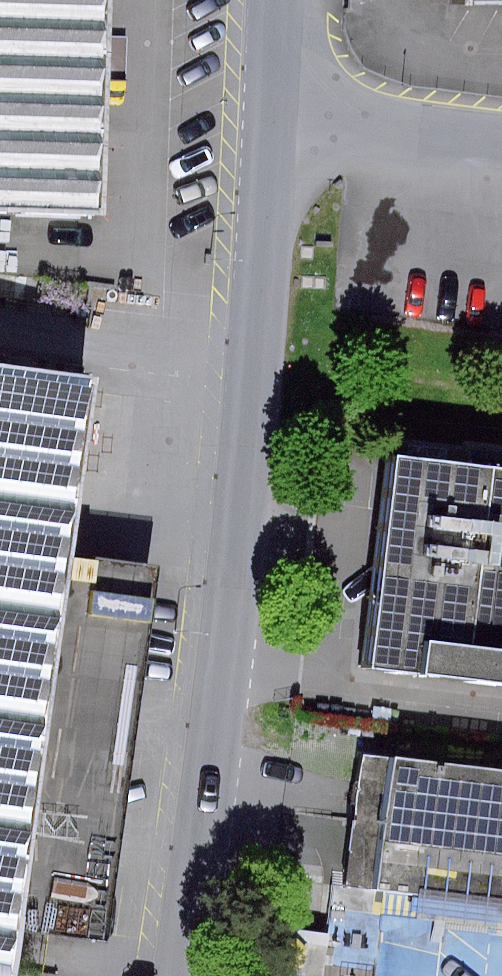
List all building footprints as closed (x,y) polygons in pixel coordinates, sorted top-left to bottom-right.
[(114,0),(0,0),(0,212),(107,215),(114,0)] [(0,364),(0,975),(16,975),(23,930),(108,942),(160,564),(77,553),(101,378),(0,364)] [(364,456),(338,670),(501,689),(501,472),(364,456)] [(456,710),(501,714),(501,693),(457,690),(456,710)] [(349,755),(333,887),(388,894),(393,894),(390,919),(501,932),(501,773),(349,755)] [(388,894),(333,887),(328,934),(292,930),(287,975),(378,975),(388,894)]
